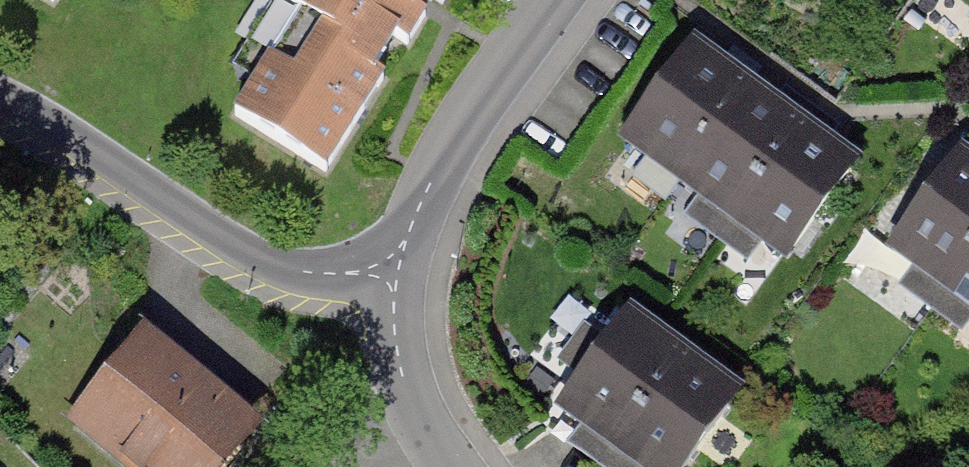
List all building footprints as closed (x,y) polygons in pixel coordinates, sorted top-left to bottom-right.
[(439,0),(312,0),(241,117),(334,173),(439,0)] [(745,76),(690,38),(617,142),(672,180),(745,76)] [(800,114),(745,76),(672,180),(727,219),(800,114)] [(855,153),(800,114),(727,219),(782,257),(855,153)] [(954,145),(885,242),(945,285),(968,252),(968,156),(954,145)] [(945,285),(968,302),(968,252),(945,285)] [(689,344),(630,302),(553,410),(613,452),(689,344)] [(150,322),(60,419),(113,466),(224,466),(263,425),(150,322)] [(689,344),(613,452),(634,466),(691,466),(749,386),(689,344)]
